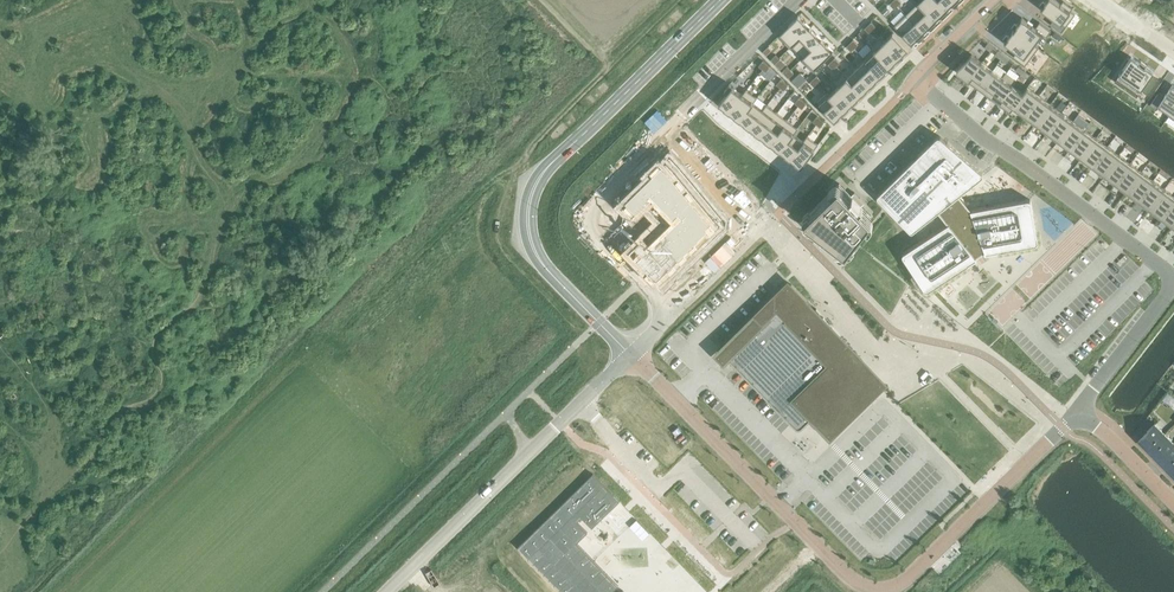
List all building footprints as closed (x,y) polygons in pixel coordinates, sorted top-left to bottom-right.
[(917,3),(936,21),(935,20),(940,16),(941,16),(947,10),(938,0),(920,0),(917,3)] [(947,10),(948,10),(947,9),(952,4),(952,5),(957,0),(938,0),(947,10)] [(1043,1),(1040,6),(1041,7),(1041,8),(1046,12),(1051,16),(1054,18),(1050,24),(1061,32),(1074,14),(1070,11),(1072,8),(1063,1),(1061,4),(1055,0),(1046,0),(1044,3),(1043,1)] [(892,1),(889,4),(894,9),(897,5),(892,1)] [(917,3),(906,14),(924,33),(924,32),(928,27),(929,28),(936,21),(917,3)] [(906,14),(894,26),(912,45),(913,44),(912,43),(917,39),(924,33),(906,14)] [(798,15),(777,36),(789,48),(810,27),(809,27),(804,23),(805,22),(798,15)] [(1038,48),(1033,44),(1041,33),(1046,37),(1050,31),(1038,22),(1035,27),(1032,25),(1027,22),(1022,18),(1016,25),(1015,23),(1011,28),(1013,29),(1038,48)] [(871,22),(867,25),(872,30),(876,27),(871,22)] [(867,25),(864,28),(869,33),(872,30),(867,25)] [(810,27),(789,48),(791,46),(802,57),(800,59),(801,59),(821,39),(820,39),(816,35),(816,34),(810,27)] [(1010,45),(1014,49),(1017,51),(1013,56),(1025,65),(1038,48),(1013,29),(1008,36),(1006,35),(1003,39),(1004,40),(1004,41),(1010,45)] [(880,37),(879,37),(899,57),(904,52),(903,52),(907,48),(908,49),(908,48),(893,32),(884,41),(880,37)] [(879,37),(870,46),(890,66),(895,61),(894,61),(898,57),(898,58),(899,57),(879,37)] [(821,39),(801,59),(812,71),(833,51),(832,50),(832,51),(827,46),(828,46),(821,39)] [(853,40),(849,43),(854,48),(857,45),(853,40)] [(849,43),(846,46),(851,51),(854,48),(849,43)] [(987,43),(984,47),(990,51),(993,48),(987,43)] [(872,48),(863,57),(881,75),(886,70),(885,70),(889,66),(889,67),(890,66),(870,46),(872,48)] [(994,55),(1000,59),(1003,55),(997,51),(994,55)] [(956,69),(956,70),(957,71),(957,72),(958,72),(968,80),(982,62),(971,54),(957,67),(957,68),(957,69),(956,69)] [(775,55),(770,60),(773,63),(778,58),(775,55)] [(1003,55),(1000,59),(1006,63),(1009,60),(1003,55)] [(864,59),(856,68),(871,84),(876,79),(880,75),(881,75),(863,57),(862,57),(864,59)] [(1131,57),(1119,74),(1129,81),(1124,88),(1136,97),(1141,90),(1148,95),(1159,79),(1152,75),(1153,73),(1145,67),(1145,68),(1138,63),(1139,62),(1131,57)] [(834,58),(831,61),(836,66),(839,63),(834,58)] [(831,61),(828,64),(833,69),(836,66),(831,61)] [(982,62),(968,80),(979,88),(992,70),(982,62)] [(992,70),(979,88),(989,96),(1003,77),(1002,77),(1005,72),(1006,71),(996,64),(992,70)] [(787,66),(782,71),(785,75),(790,70),(787,66)] [(1015,70),(1021,74),(1023,71),(1018,66),(1015,70)] [(843,72),(842,73),(862,93),(867,88),(867,87),(871,84),(856,68),(847,77),(843,72)] [(790,70),(785,75),(788,78),(793,73),(790,70)] [(1003,77),(989,96),(999,103),(1013,85),(1017,81),(1005,72),(1002,77),(1003,77)] [(842,73),(833,82),(853,102),(858,97),(858,96),(861,93),(862,93),(842,73)] [(816,76),(813,79),(818,84),(821,81),(816,76)] [(813,79),(810,82),(814,87),(818,84),(813,79)] [(827,92),(826,93),(844,111),(849,106),(849,105),(852,102),(853,102),(833,82),(837,86),(829,94),(827,92)] [(727,93),(718,104),(719,105),(720,104),(724,107),(723,108),(729,112),(746,89),(742,94),(729,84),(723,91),(724,92),(725,92),(727,93)] [(1013,85),(999,103),(1010,111),(1014,106),(1013,106),(1028,87),(1027,87),(1027,86),(1022,92),(1013,85)] [(1149,105),(1156,109),(1158,106),(1169,113),(1167,115),(1168,116),(1173,107),(1173,86),(1172,85),(1164,97),(1158,92),(1149,105)] [(1039,95),(1028,87),(1013,106),(1014,106),(1024,114),(1039,95)] [(746,89),(729,112),(730,112),(734,115),(733,115),(739,120),(756,97),(746,89)] [(817,102),(834,120),(840,115),(839,114),(843,111),(844,111),(826,93),(817,102)] [(1041,96),(1039,95),(1024,114),(1025,115),(1035,122),(1035,123),(1036,123),(1050,104),(1041,97),(1041,96)] [(756,97),(739,120),(740,120),(740,119),(744,123),(749,128),(766,105),(763,109),(753,102),(757,98),(756,97)] [(1062,112),(1050,104),(1036,123),(1047,131),(1062,112)] [(766,105),(749,128),(750,128),(750,127),(754,130),(754,131),(759,135),(777,113),(766,105)] [(1073,121),(1062,112),(1047,131),(1048,132),(1058,139),(1058,140),(1059,140),(1073,121)] [(777,113),(759,135),(760,136),(760,135),(764,138),(764,139),(770,143),(787,121),(777,113)] [(787,121),(770,143),(771,143),(775,146),(774,146),(780,151),(797,128),(787,121)] [(1070,148),(1084,129),(1073,121),(1059,140),(1070,148)] [(797,128),(780,151),(781,150),(785,154),(784,154),(790,158),(807,136),(803,140),(794,133),(797,129),(797,128)] [(1081,157),(1096,138),(1084,129),(1070,148),(1070,149),(1071,149),(1081,156),(1081,157)] [(807,136),(790,158),(790,159),(791,158),(795,161),(795,162),(801,167),(814,149),(818,144),(807,136)] [(982,246),(985,253),(1036,244),(1037,243),(1037,242),(1038,241),(1038,240),(1031,201),(1030,200),(1029,199),(1028,199),(1027,199),(971,209),(959,194),(982,176),(983,174),(982,173),(982,172),(940,137),(939,136),(938,136),(937,136),(937,137),(878,194),(877,195),(877,196),(877,197),(878,198),(910,230),(910,231),(911,231),(912,231),(913,230),(942,211),(948,223),(904,252),(903,253),(902,254),(902,255),(903,256),(925,289),(925,290),(926,290),(927,290),(928,290),(978,258),(973,252),(982,246)] [(1107,146),(1096,138),(1081,157),(1082,157),(1092,165),(1093,165),(1107,146)] [(1119,155),(1107,146),(1093,165),(1093,166),(1104,174),(1119,155)] [(668,150),(618,200),(633,214),(645,203),(660,218),(628,250),(664,286),(723,228),(724,227),(724,226),(725,225),(725,224),(726,223),(726,222),(726,221),(726,220),(726,219),(725,218),(725,217),(724,216),(724,215),(679,161),(668,150)] [(1116,182),(1130,163),(1119,155),(1104,174),(1105,174),(1115,182),(1116,182)] [(1127,191),(1141,172),(1130,163),(1116,182),(1116,183),(1126,191),(1127,191)] [(1141,172),(1127,191),(1128,191),(1138,199),(1153,180),(1141,172)] [(1149,208),(1150,208),(1164,189),(1153,180),(1138,199),(1139,200),(1149,208)] [(851,195),(839,183),(805,217),(806,218),(824,231),(846,249),(871,216),(859,203),(862,200),(858,196),(854,192),(851,195)] [(1150,208),(1161,216),(1173,199),(1173,196),(1164,189),(1150,208)] [(1161,216),(1162,217),(1172,225),(1173,225),(1173,223),(1173,199),(1161,216)] [(792,285),(791,284),(790,284),(789,283),(788,283),(787,283),(786,284),(785,284),(785,285),(754,315),(763,323),(727,358),(773,407),(795,428),(796,428),(796,429),(797,429),(798,429),(799,429),(800,429),(801,429),(801,428),(802,428),(812,418),(829,427),(845,398),(862,368),(845,348),(822,319),(807,300),(806,300),(792,285)] [(1144,447),(1147,450),(1148,449),(1164,433),(1155,423),(1138,439),(1145,446),(1144,447)] [(1151,453),(1157,458),(1173,443),(1164,433),(1148,449),(1147,450),(1150,454),(1151,453)] [(1165,469),(1166,468),(1173,461),(1173,443),(1157,458),(1162,464),(1161,465),(1165,469)] [(1173,476),(1173,461),(1166,468),(1165,469),(1169,473),(1170,472),(1173,476)] [(517,547),(561,591),(614,591),(613,590),(618,585),(576,543),(587,532),(577,521),(581,517),(592,527),(619,501),(603,485),(592,474),(571,494),(517,547)] [(636,520),(630,526),(635,532),(641,525),(636,520)]
